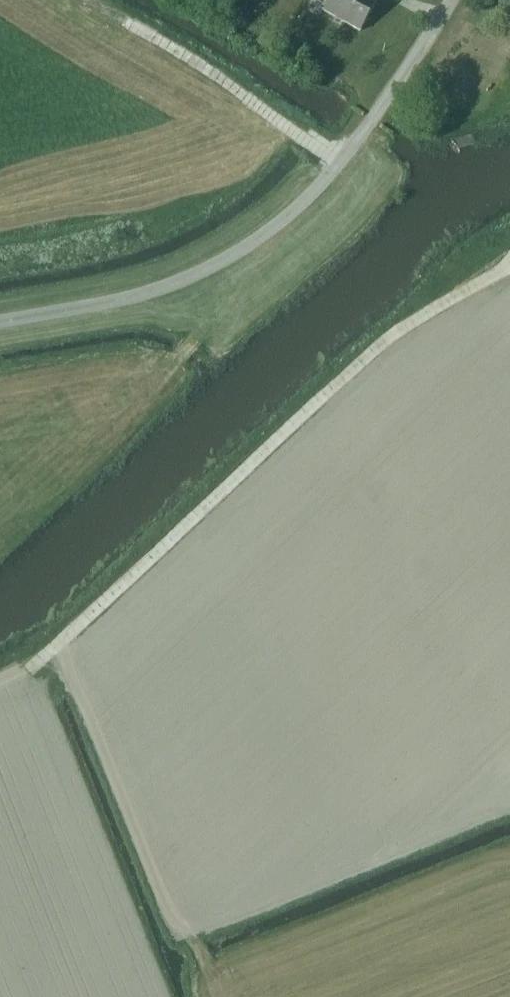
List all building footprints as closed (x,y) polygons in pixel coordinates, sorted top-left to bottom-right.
[(322,10),(360,32),(377,3),(372,0),(328,0),(322,10)]
